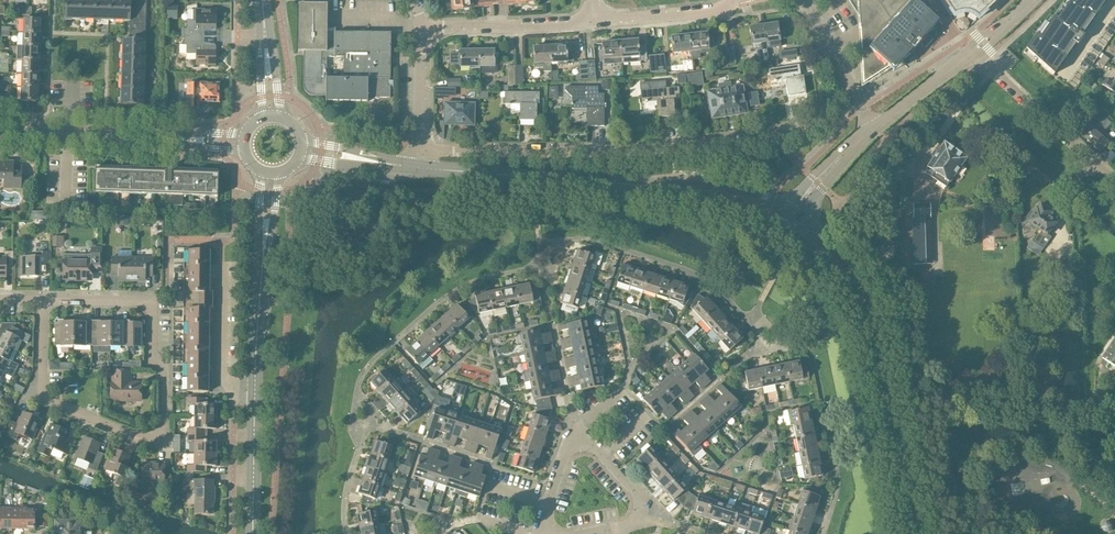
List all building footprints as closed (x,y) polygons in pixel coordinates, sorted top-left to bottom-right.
[(140,105),(142,44),(140,44),(140,39),(145,39),(146,0),(130,0),(130,3),(125,3),(125,1),(84,0),(65,0),(64,19),(129,21),(129,39),(123,39),(120,104),(140,105)] [(453,10),(495,5),(495,0),(482,0),(476,1),(476,0),(452,0),(453,10)] [(863,84),(888,67),(893,71),(908,55),(906,53),(911,49),(912,50),(923,38),(927,41),(930,38),(933,32),(934,25),(938,21),(930,13),(921,0),(848,0),(859,16),(863,84)] [(954,16),(958,13),(964,12),(969,13),(973,15),(977,19),(997,0),(944,0),(954,16)] [(1025,49),(1036,57),(1035,58),(1038,60),(1053,74),(1065,57),(1062,55),(1072,41),(1077,45),(1083,35),(1078,32),(1091,15),(1094,17),(1105,0),(1075,0),(1074,1),(1073,0),(1070,0),(1057,19),(1053,16),(1039,36),(1036,34),(1025,49)] [(390,38),(390,32),(335,32),(327,32),(327,3),(298,3),(298,5),(299,5),(298,49),(298,51),(303,51),(303,70),(303,79),(303,85),(303,87),(304,90),(306,92),(308,94),(311,95),(313,96),(325,96),(325,97),(325,101),(326,101),(329,101),(366,101),(366,102),(367,102),(367,94),(373,94),(373,97),(374,97),(390,97),(390,96),(390,93),(390,87),(390,86),(390,82),(390,75),(390,72),(390,70),(390,66),(390,57),(390,52),(390,39),(390,38)] [(184,37),(204,37),(204,36),(203,36),(203,29),(216,29),(216,10),(197,9),(196,20),(187,20),(187,28),(184,28),(184,37)] [(23,32),(40,33),(40,19),(24,18),(23,32)] [(777,23),(762,25),(766,48),(780,46),(779,40),(777,23)] [(761,49),(766,48),(762,25),(749,27),(751,44),(760,43),(761,49)] [(39,47),(40,33),(23,32),(23,46),(39,47)] [(688,35),(690,50),(691,50),(692,59),(692,58),(699,57),(699,52),(708,51),(708,48),(709,48),(707,32),(688,35)] [(672,52),(690,50),(688,35),(671,36),(672,52)] [(204,37),(184,37),(184,45),(179,45),(179,53),(196,54),(196,64),(216,64),(216,45),(203,44),(203,37),(204,37)] [(638,46),(638,39),(619,41),(621,63),(640,61),(646,60),(645,45),(638,46)] [(604,65),(621,63),(619,41),(601,42),(603,59),(604,65)] [(566,45),(549,46),(550,71),(551,71),(550,63),(559,62),(560,65),(567,64),(567,62),(567,61),(573,61),(573,53),(567,54),(566,45)] [(17,59),(39,60),(39,47),(23,46),(17,46),(17,59)] [(550,71),(549,46),(533,47),(534,64),(535,64),(535,68),(543,67),(543,72),(550,71)] [(728,64),(735,63),(733,46),(726,47),(728,64)] [(727,67),(726,58),(725,47),(718,48),(720,67),(727,67)] [(478,50),(478,67),(482,66),(482,73),(496,73),(498,72),(498,70),(497,63),(494,63),(494,59),(497,59),(498,53),(494,53),(494,50),(487,50),(487,48),(482,48),(482,50),(478,50)] [(478,67),(478,50),(468,50),(468,49),(462,49),(462,50),(460,50),(460,53),(451,53),(451,67),(460,67),(460,69),(471,69),(471,67),(478,67)] [(779,58),(797,55),(796,49),(779,51),(779,58)] [(650,75),(658,74),(665,73),(664,54),(648,55),(650,75)] [(1100,58),(1106,63),(1109,59),(1103,54),(1100,58)] [(1104,66),(1106,63),(1100,58),(1098,62),(1104,66)] [(38,74),(39,70),(39,60),(17,59),(22,60),(22,73),(38,74)] [(594,60),(585,61),(586,70),(587,80),(596,80),(594,60)] [(587,80),(586,70),(585,61),(578,61),(580,81),(587,80)] [(800,76),(799,70),(799,65),(768,70),(769,82),(785,79),(787,96),(805,93),(803,76),(800,76)] [(515,85),(523,85),(523,66),(514,66),(515,85)] [(38,87),(38,74),(22,73),(21,87),(38,87)] [(676,74),(677,84),(686,83),(685,73),(676,74)] [(656,101),(658,117),(675,115),(673,95),(679,94),(678,87),(665,88),(665,81),(640,83),(641,90),(640,90),(641,102),(645,102),(647,102),(647,101),(656,101)] [(219,102),(219,101),(221,99),(221,95),(219,94),(219,83),(186,82),(186,108),(200,109),(200,102),(219,102)] [(730,89),(729,83),(719,84),(720,90),(709,92),(710,100),(708,101),(709,109),(711,109),(713,117),(724,115),(724,114),(734,112),(734,114),(745,112),(741,87),(730,89)] [(37,101),(38,87),(21,87),(21,101),(37,101)] [(598,94),(598,87),(565,87),(565,90),(571,97),(571,108),(586,108),(587,126),(604,126),(604,94),(598,94)] [(540,100),(540,93),(535,93),(504,93),(504,105),(519,105),(519,120),(536,120),(536,104),(535,104),(535,100),(540,100)] [(468,125),(469,103),(444,102),(444,124),(468,125)] [(1085,138),(1103,117),(1100,114),(1093,122),(1089,118),(1077,131),(1085,138)] [(1106,128),(1110,123),(1103,117),(1085,138),(1093,144),(1104,132),(1103,130),(1106,127),(1106,128)] [(912,139),(920,135),(917,128),(909,133),(912,139)] [(1104,132),(1093,144),(1100,151),(1112,138),(1104,132)] [(967,157),(944,142),(943,143),(937,152),(934,151),(931,155),(933,158),(923,171),(931,176),(933,173),(938,176),(936,180),(946,187),(955,174),(957,175),(963,167),(961,166),(966,159),(967,157)] [(1103,158),(1108,162),(1114,155),(1110,150),(1103,158)] [(20,166),(13,166),(13,162),(0,162),(0,183),(4,183),(4,187),(20,187),(20,166)] [(171,172),(172,168),(165,168),(165,171),(95,169),(94,192),(164,195),(164,205),(182,206),(182,203),(182,195),(217,197),(218,173),(171,172)] [(930,216),(930,203),(913,204),(913,221),(929,221),(929,216),(930,216)] [(1051,214),(1052,212),(1040,203),(1033,213),(1031,211),(1025,220),(1037,229),(1033,234),(1035,235),(1031,241),(1042,248),(1050,237),(1047,235),(1056,222),(1054,220),(1056,218),(1051,214)] [(128,225),(128,216),(119,216),(119,225),(128,225)] [(917,242),(930,242),(929,226),(916,226),(917,242)] [(364,242),(364,231),(349,231),(349,238),(348,238),(348,242),(364,242)] [(35,243),(35,257),(20,256),(19,276),(38,276),(38,273),(49,273),(50,252),(44,252),(44,243),(35,243)] [(64,260),(64,280),(91,280),(91,269),(101,269),(101,248),(91,248),(91,255),(64,255),(64,260)] [(118,272),(118,279),(132,279),(132,257),(131,257),(131,250),(117,250),(117,257),(111,257),(111,272),(118,272)] [(212,302),(212,292),(209,292),(210,250),(183,250),(183,292),(177,292),(177,302),(185,302),(185,308),(183,308),(182,392),(209,392),(210,309),(206,308),(206,302),(212,302)] [(594,256),(577,250),(573,263),(590,269),(592,264),(599,266),(602,255),(595,253),(594,256)] [(13,252),(5,252),(5,257),(0,257),(0,277),(5,277),(5,269),(13,269),(13,252)] [(132,257),(132,279),(145,279),(145,272),(152,272),(152,257),(132,257)] [(1033,258),(1026,259),(1027,272),(1022,272),(1023,284),(1028,284),(1032,283),(1035,283),(1033,258)] [(586,282),(590,269),(573,263),(569,277),(586,282)] [(630,286),(636,269),(622,265),(617,282),(630,286)] [(643,290),(649,274),(636,269),(630,286),(643,290)] [(656,295),(662,278),(649,274),(643,290),(656,295)] [(581,295),(586,282),(569,277),(564,290),(581,295)] [(669,299),(675,282),(662,278),(656,295),(669,299)] [(675,282),(669,299),(675,301),(684,307),(694,292),(687,288),(688,286),(675,282)] [(515,287),(519,304),(533,301),(533,305),(541,303),(538,287),(530,289),(529,284),(515,287)] [(505,307),(519,304),(515,287),(502,290),(505,307)] [(492,310),(505,307),(502,290),(488,293),(492,310)] [(575,315),(581,295),(564,290),(560,303),(562,304),(560,310),(575,315)] [(475,314),(492,310),(488,293),(475,296),(475,297),(468,301),(475,314)] [(702,320),(715,308),(706,297),(704,299),(697,294),(690,306),(702,320)] [(447,314),(458,327),(471,315),(465,302),(458,306),(457,304),(447,314)] [(711,330),(724,318),(715,308),(702,320),(711,330)] [(448,336),(458,327),(447,314),(436,323),(448,336)] [(720,340),(734,328),(724,318),(711,330),(720,340)] [(73,345),(73,323),(64,322),(64,319),(54,319),(54,345),(73,345)] [(92,346),(92,320),(82,320),(82,323),(73,323),(73,345),(92,346)] [(110,346),(110,323),(101,323),(101,320),(92,320),(92,346),(110,346)] [(129,320),(120,320),(120,323),(110,323),(110,346),(129,346),(129,323),(129,320)] [(569,333),(591,329),(591,327),(588,328),(586,320),(557,326),(558,331),(568,329),(569,333)] [(30,336),(17,330),(20,323),(2,323),(0,327),(0,336),(2,337),(0,341),(0,343),(17,351),(22,340),(28,343),(28,342),(27,342),(30,336)] [(141,323),(129,323),(129,346),(141,346),(141,323)] [(438,345),(448,336),(436,323),(426,332),(438,345)] [(616,324),(608,325),(609,332),(618,330),(616,324)] [(684,336),(684,335),(688,332),(682,325),(678,329),(684,336)] [(734,328),(720,340),(729,350),(743,338),(734,328)] [(561,345),(590,339),(588,331),(592,330),(591,329),(569,333),(570,338),(560,340),(561,345)] [(549,333),(546,334),(540,335),(539,330),(533,331),(517,335),(517,337),(521,336),(522,344),(550,338),(549,333)] [(428,355),(438,345),(426,332),(416,341),(428,355)] [(481,339),(478,335),(471,341),(474,345),(481,339)] [(693,346),(694,346),(697,342),(691,336),(687,339),(693,346)] [(542,344),(548,343),(551,342),(550,338),(522,344),(524,352),(520,352),(520,354),(543,349),(542,344)] [(573,352),(595,347),(595,346),(591,346),(590,339),(561,345),(562,350),(572,348),(573,352)] [(1102,358),(1114,367),(1114,339),(1102,358)] [(417,364),(428,355),(416,341),(405,351),(417,364)] [(12,361),(17,351),(0,343),(0,363),(15,371),(19,365),(12,361)] [(471,348),(467,344),(461,350),(464,354),(471,348)] [(702,356),(703,356),(706,353),(700,346),(696,349),(702,356)] [(565,364),(594,357),(592,350),(596,349),(595,347),(573,352),(574,357),(564,359),(565,364)] [(553,351),(550,352),(544,353),(543,349),(520,354),(521,355),(524,355),(526,362),(554,356),(553,351)] [(710,381),(708,379),(703,374),(708,370),(692,352),(690,353),(692,356),(685,362),(706,385),(710,381)] [(461,357),(460,357),(457,354),(451,360),(454,363),(461,357)] [(546,363),(552,361),(555,361),(554,356),(526,362),(527,370),(524,371),(524,372),(547,367),(546,363)] [(712,366),(716,363),(710,356),(706,360),(712,366)] [(577,371),(599,366),(599,364),(596,365),(594,357),(565,364),(566,369),(576,367),(577,371)] [(407,368),(410,365),(411,365),(404,358),(401,362),(407,368)] [(785,364),(789,382),(808,378),(806,365),(800,367),(799,361),(785,364)] [(701,389),(706,385),(685,362),(678,369),(676,366),(674,368),(691,385),(695,382),(701,389)] [(12,377),(15,371),(0,363),(0,384),(1,384),(6,374),(12,377)] [(450,366),(447,363),(440,369),(444,372),(450,366)] [(775,385),(789,382),(785,364),(771,367),(775,385)] [(569,382),(598,376),(596,368),(599,368),(599,366),(577,371),(578,376),(568,378),(569,382)] [(557,370),(554,371),(548,372),(547,367),(524,372),(525,374),(528,373),(530,381),(558,375),(557,370)] [(762,387),(775,385),(771,367),(758,370),(762,387)] [(25,368),(23,374),(28,377),(31,371),(25,368)] [(416,379),(420,375),(414,368),(410,372),(416,379)] [(687,389),(691,385),(674,368),(676,371),(668,377),(689,400),(693,396),(687,389)] [(379,392),(393,381),(383,370),(370,382),(379,392)] [(748,390),(762,387),(758,370),(745,372),(748,390)] [(125,383),(125,371),(113,371),(112,382),(111,400),(140,400),(140,383),(125,383)] [(440,376),(437,372),(430,378),(433,382),(440,376)] [(550,381),(556,380),(559,379),(558,375),(530,381),(531,389),(528,389),(528,391),(551,386),(550,381)] [(570,387),(573,386),(580,385),(581,390),(603,385),(603,383),(599,384),(598,376),(569,382),(570,387)] [(685,404),(689,400),(668,377),(661,384),(659,382),(658,383),(674,400),(678,397),(685,404)] [(425,389),(429,385),(423,379),(419,382),(425,389)] [(389,403),(402,391),(393,381),(379,392),(389,403)] [(670,404),(674,400),(658,383),(657,384),(659,386),(651,392),(672,415),(677,411),(670,404)] [(15,384),(12,390),(21,394),(24,388),(15,384)] [(718,399),(734,417),(736,416),(733,413),(741,407),(720,384),(716,388),(722,395),(718,399)] [(561,389),(558,390),(552,391),(551,386),(528,391),(529,392),(532,392),(533,398),(534,400),(537,399),(536,408),(552,409),(552,408),(549,396),(562,394),(561,389)] [(1077,386),(1065,387),(1066,401),(1078,400),(1077,386)] [(429,392),(434,399),(435,399),(438,396),(432,389),(429,392)] [(398,413),(411,401),(402,391),(389,403),(398,413)] [(668,419),(672,415),(651,392),(644,399),(642,396),(641,398),(657,416),(661,412),(668,419)] [(714,402),(710,398),(708,395),(703,399),(724,422),(731,415),(733,418),(734,417),(718,399),(714,402)] [(194,416),(216,416),(216,404),(204,404),(204,398),(188,398),(188,404),(194,404),(194,416)] [(717,428),(724,422),(703,399),(699,403),(705,411),(702,414),(718,432),(719,431),(717,428)] [(411,401),(398,413),(407,423),(420,411),(411,401)] [(548,420),(552,409),(536,408),(536,415),(533,414),(529,428),(546,434),(550,420),(548,420)] [(786,426),(811,421),(808,408),(790,411),(790,409),(783,411),(786,426)] [(440,432),(448,410),(446,409),(445,412),(436,409),(426,438),(432,440),(435,430),(440,432)] [(448,445),(457,416),(448,413),(449,410),(448,410),(440,432),(445,433),(442,443),(448,445)] [(698,418),(693,413),(691,410),(687,414),(707,437),(714,431),(716,433),(718,432),(702,414),(698,418)] [(32,439),(40,419),(23,412),(18,424),(10,420),(4,434),(16,439),(19,434),(32,439)] [(700,444),(707,437),(687,414),(682,418),(688,425),(684,429),(701,447),(702,446),(700,444)] [(216,428),(216,416),(194,416),(194,428),(187,428),(187,435),(204,435),(204,428),(216,428)] [(462,439),(469,417),(468,416),(467,419),(457,416),(448,445),(454,447),(457,437),(462,439)] [(470,452),(479,423),(470,420),(471,417),(469,417),(462,439),(467,441),(464,450),(470,452)] [(796,438),(814,435),(811,421),(786,426),(786,427),(793,425),(796,438)] [(67,439),(70,431),(50,423),(45,437),(44,436),(38,452),(49,456),(52,448),(68,455),(73,442),(67,439)] [(483,446),(491,424),(489,423),(488,426),(479,423),(470,452),(475,454),(478,444),(483,446)] [(485,457),(491,459),(501,430),(491,427),(492,424),(491,424),(483,446),(488,448),(485,457)] [(674,425),(669,430),(690,452),(694,457),(702,449),(701,447),(684,429),(680,433),(676,428),(674,425)] [(541,447),(546,434),(529,428),(524,441),(541,447)] [(667,443),(670,440),(664,433),(661,437),(667,443)] [(204,441),(204,435),(187,435),(187,441),(194,441),(194,453),(216,453),(216,441),(204,441)] [(799,452),(817,448),(814,435),(796,438),(799,452)] [(8,439),(2,436),(0,441),(0,444),(5,447),(8,439)] [(96,471),(97,471),(103,455),(97,452),(100,443),(84,437),(76,457),(92,464),(90,468),(96,471)] [(371,454),(388,460),(395,462),(397,456),(390,453),(392,446),(394,441),(381,437),(380,442),(375,441),(371,454)] [(537,460),(541,447),(524,441),(520,454),(537,460)] [(676,454),(680,451),(674,444),(670,447),(676,454)] [(646,469),(659,457),(650,447),(636,459),(646,469)] [(425,479),(434,450),(428,448),(425,458),(420,456),(413,479),(414,479),(416,476),(425,479)] [(801,465),(819,462),(817,448),(799,452),(801,465)] [(125,489),(132,471),(125,467),(130,456),(114,449),(105,470),(113,473),(114,474),(115,473),(119,475),(115,485),(125,489)] [(436,461),(439,455),(439,452),(434,450),(425,479),(434,482),(433,485),(434,485),(442,463),(436,461)] [(215,466),(216,453),(194,453),(194,465),(187,465),(187,471),(203,471),(203,465),(215,466)] [(384,473),(388,460),(371,454),(367,467),(384,473)] [(533,473),(537,460),(520,454),(516,467),(533,473)] [(685,464),(689,461),(683,454),(679,457),(685,464)] [(446,486),(456,457),(450,455),(447,465),(442,463),(434,485),(436,486),(437,483),(446,486)] [(458,468),(460,462),(461,459),(456,457),(446,486),(456,489),(455,492),(456,493),(463,470),(458,468)] [(655,480),(668,467),(659,457),(646,469),(655,480)] [(170,487),(171,469),(163,469),(164,463),(157,463),(157,464),(153,464),(153,463),(142,462),(141,481),(163,482),(163,487),(170,487)] [(468,493),(477,464),(472,462),(469,471),(463,470),(456,493),(457,493),(458,490),(468,493)] [(714,462),(706,469),(715,471),(719,467),(714,462)] [(819,462),(801,465),(804,479),(822,475),(819,462)] [(480,475),(482,469),(483,466),(477,464),(468,493),(477,496),(476,499),(478,500),(485,477),(480,475)] [(695,474),(698,471),(692,464),(689,468),(695,474)] [(379,486),(384,473),(367,467),(362,480),(379,486)] [(664,490),(678,478),(668,467),(655,480),(664,490)] [(84,476),(80,486),(88,489),(92,479),(84,476)] [(683,507),(691,494),(685,490),(687,488),(678,478),(664,490),(673,500),(675,498),(683,507)] [(214,497),(214,487),(212,486),(212,480),(184,480),(184,489),(191,489),(190,493),(195,493),(194,513),(212,513),(212,497),(214,497)] [(375,499),(379,486),(362,480),(358,493),(375,499)] [(803,487),(802,491),(798,504),(815,510),(820,496),(818,496),(818,488),(803,487)] [(706,518),(711,501),(698,496),(697,498),(691,494),(683,507),(693,511),(692,513),(706,518)] [(719,522),(725,505),(711,501),(706,518),(719,522)] [(23,528),(23,504),(19,503),(19,508),(12,508),(12,528),(23,528)] [(23,504),(23,528),(35,528),(35,508),(27,508),(27,504),(23,504)] [(811,523),(815,510),(798,504),(793,517),(811,523)] [(732,526),(738,509),(725,505),(719,522),(732,526)] [(745,530),(756,533),(758,533),(766,511),(753,507),(751,513),(745,530)] [(12,528),(12,508),(1,508),(0,528),(12,528)] [(442,508),(439,516),(446,518),(449,510),(442,508)] [(745,530),(751,513),(738,509),(732,526),(745,530)] [(360,528),(378,524),(375,510),(357,514),(360,528)] [(811,523),(793,517),(789,530),(800,533),(807,533),(811,523)] [(84,533),(82,531),(82,521),(56,521),(56,533),(84,533)] [(378,524),(360,528),(361,533),(380,533),(378,524)]
